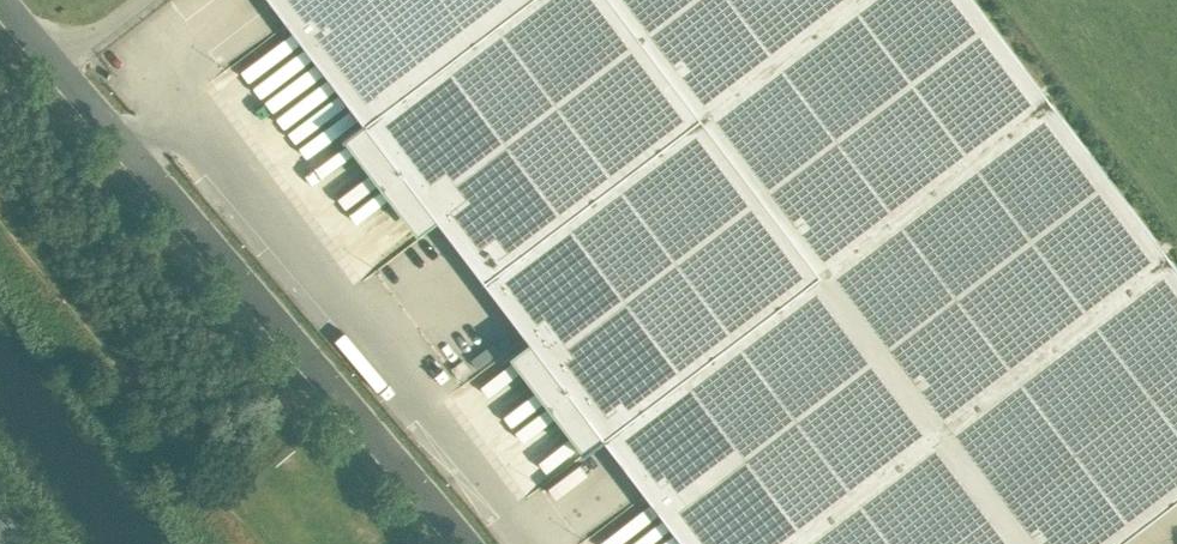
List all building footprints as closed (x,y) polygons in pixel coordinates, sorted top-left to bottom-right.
[(682,543),(1116,543),(1176,498),(1176,270),(971,0),(268,0),(682,543)] [(174,52),(235,144),(327,83),(302,47),(278,63),(241,8),(174,52)]
